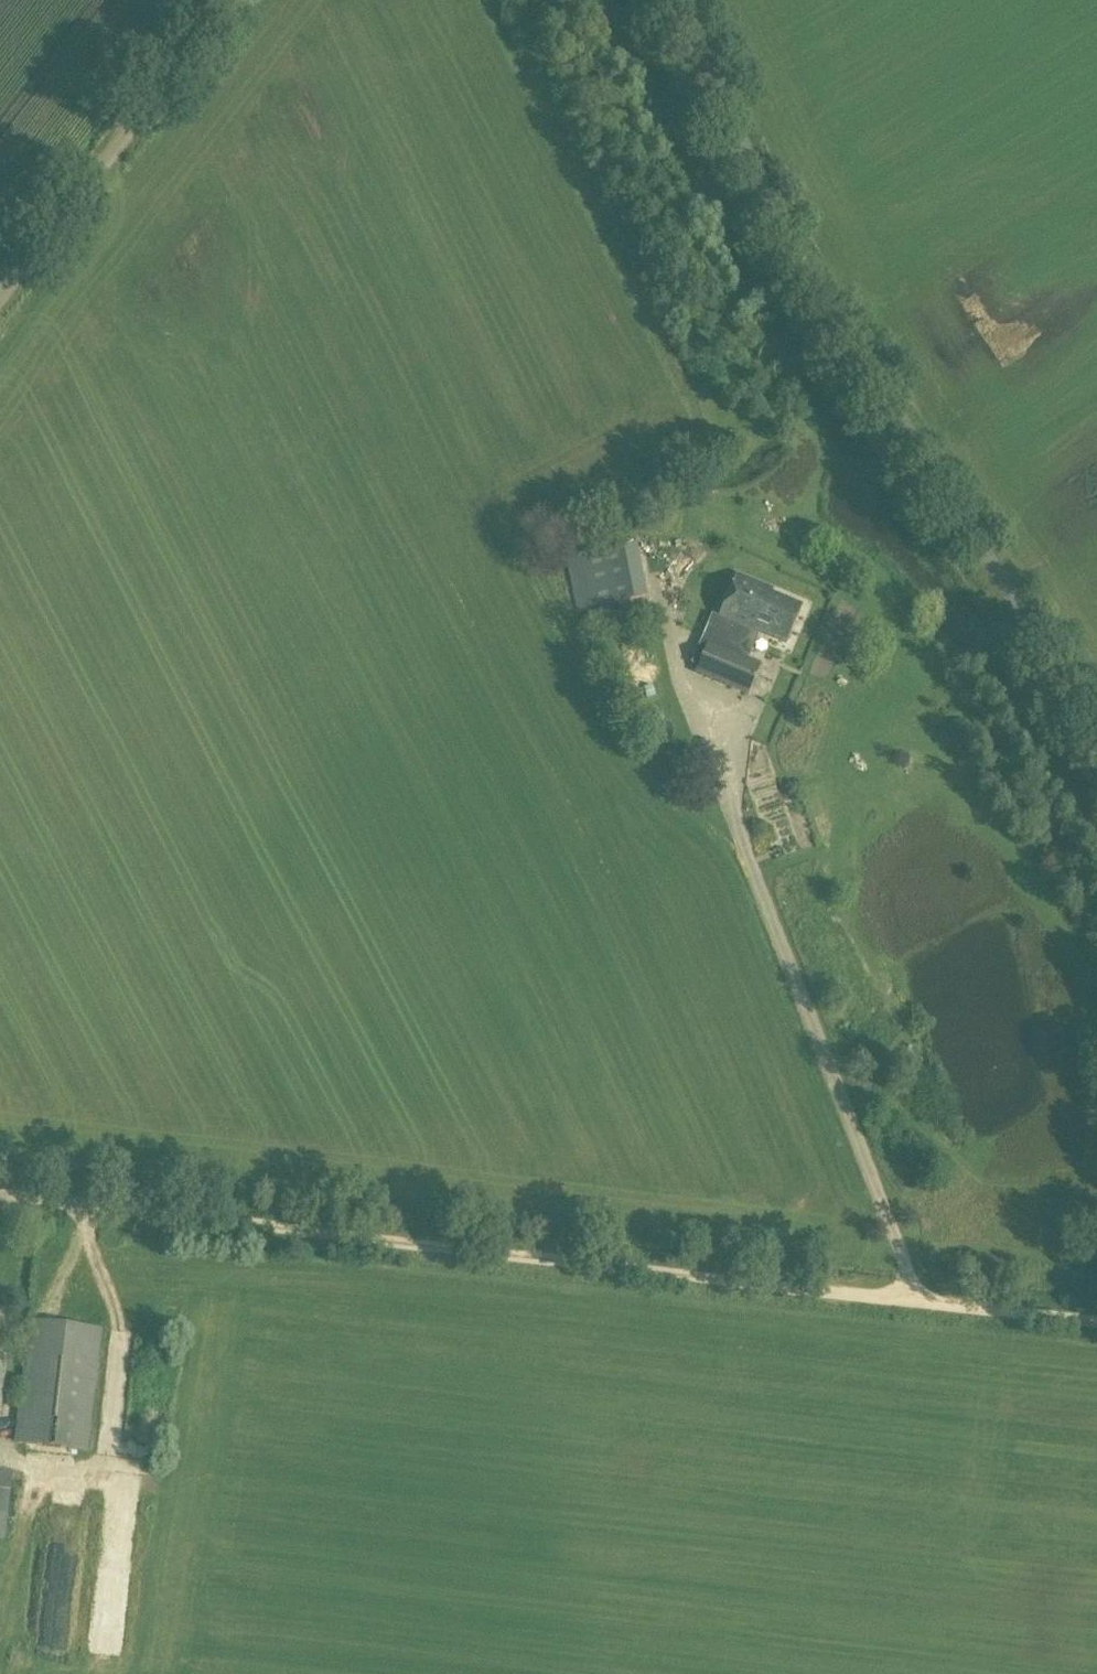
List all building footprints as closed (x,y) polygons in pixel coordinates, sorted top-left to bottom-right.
[(591,610),(619,605),(608,550),(580,556),(591,610)] [(712,639),(741,652),(749,632),(754,634),(756,631),(786,644),(802,607),(770,594),(774,590),(737,574),(718,619),(720,621),(712,639)] [(740,655),(741,652),(712,639),(711,642),(708,641),(695,673),(747,696),(761,664),(740,655)] [(86,1452),(101,1329),(30,1321),(16,1444),(86,1452)] [(3,1541),(11,1474),(0,1473),(0,1540),(3,1541)]
